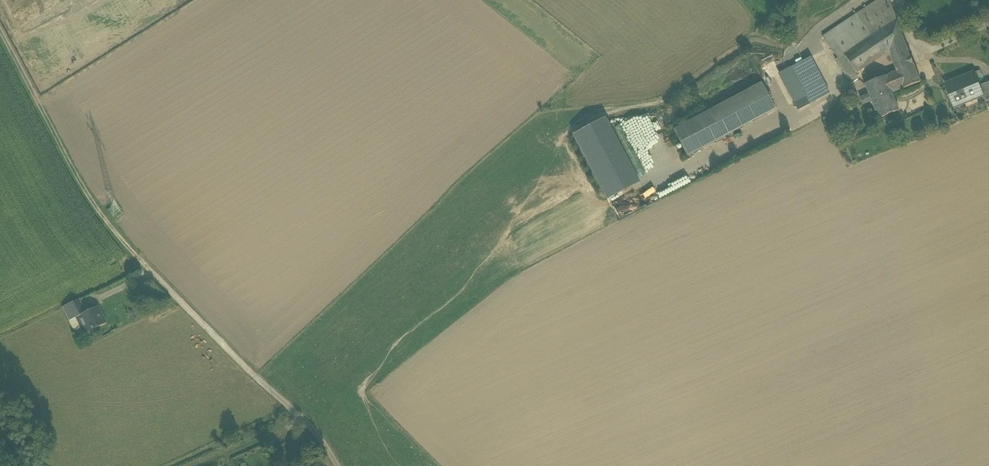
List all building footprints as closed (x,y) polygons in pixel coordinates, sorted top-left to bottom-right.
[(843,55),(896,20),(889,0),(877,0),(822,37),(833,53),(839,48),(843,55)] [(911,57),(896,20),(843,55),(837,59),(835,60),(851,84),(858,79),(854,75),(856,73),(856,74),(887,52),(888,53),(889,52),(894,63),(911,57)] [(833,53),(837,59),(843,55),(839,48),(833,53)] [(790,68),(795,78),(815,67),(810,57),(790,68)] [(914,64),(911,57),(894,63),(897,71),(914,64)] [(921,82),(914,64),(897,71),(864,84),(871,101),(892,93),(921,82)] [(815,67),(795,78),(805,97),(809,104),(829,94),(815,67)] [(795,103),(805,97),(795,78),(790,68),(780,74),(795,103)] [(945,85),(954,108),(965,104),(964,100),(981,93),(982,93),(979,86),(974,73),(945,85)] [(984,100),(988,98),(988,82),(979,86),(982,93),(981,93),(982,97),(984,100)] [(761,83),(708,111),(722,138),(775,110),(761,83)] [(871,101),(878,119),(899,111),(892,93),(871,101)] [(964,100),(965,104),(982,97),(981,93),(964,100)] [(795,103),(799,110),(805,107),(801,99),(795,103)] [(687,157),(722,138),(708,111),(673,130),(687,157)] [(608,199),(639,182),(605,118),(574,135),(608,199)] [(62,307),(69,321),(76,318),(86,313),(79,299),(62,307)] [(76,318),(84,334),(106,323),(98,307),(86,313),(76,318)]
